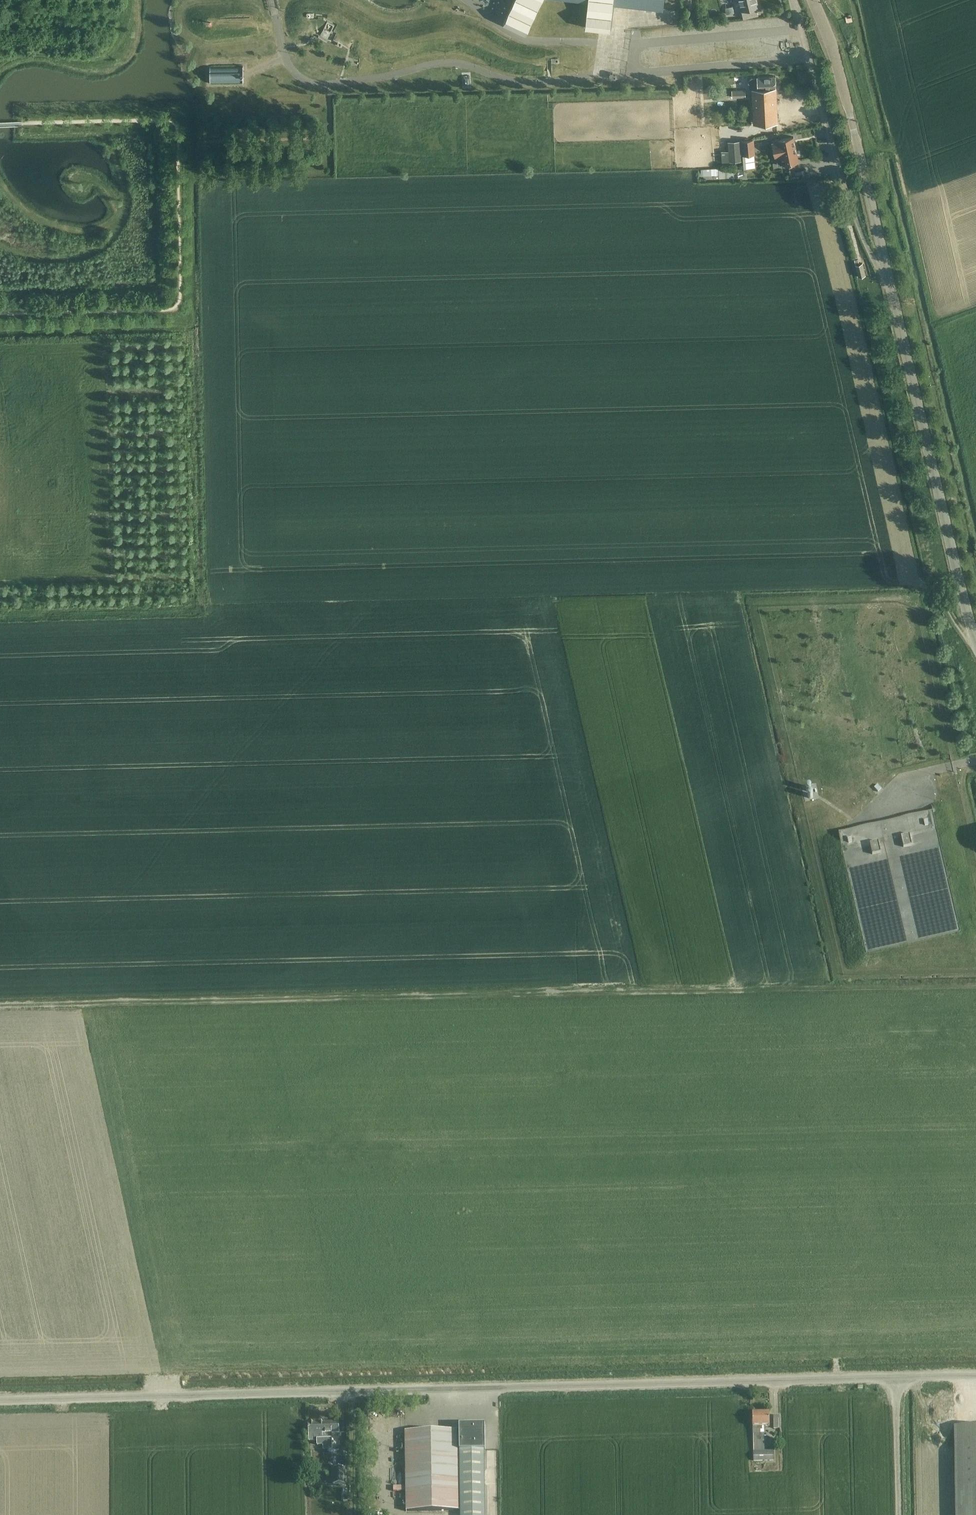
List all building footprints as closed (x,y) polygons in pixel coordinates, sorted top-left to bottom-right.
[(503,22),(525,33),(541,0),(514,0),(503,22)] [(588,1),(585,27),(610,30),(612,4),(615,4),(635,6),(661,9),(662,9),(663,0),(580,0),(588,1)] [(741,8),(743,18),(758,14),(756,7),(758,6),(756,0),(739,0),(741,8)] [(726,6),(727,14),(735,12),(733,5),(726,6)] [(319,32),(327,36),(335,19),(327,15),(319,32)] [(210,82),(243,82),(243,66),(210,66),(210,82)] [(777,122),(775,75),(757,76),(757,83),(747,83),(747,89),(752,89),(753,123),(777,122)] [(793,137),(777,139),(771,140),(772,142),(771,142),(774,156),(775,156),(777,165),(782,164),(797,161),(793,137)] [(742,140),(743,154),(754,153),(753,139),(742,140)] [(728,141),(728,150),(729,161),(741,160),(740,140),(728,141)] [(734,168),(719,169),(719,177),(735,176),(734,168)] [(858,276),(865,275),(862,263),(855,264),(858,276)] [(807,794),(817,792),(814,779),(805,781),(807,794)] [(960,931),(933,813),(933,811),(932,811),(838,833),(866,953),(960,931)] [(769,1414),(753,1414),(754,1461),(774,1461),(774,1451),(765,1451),(764,1434),(761,1434),(761,1429),(766,1429),(765,1427),(770,1426),(769,1414)] [(309,1424),(309,1434),(309,1440),(317,1440),(317,1445),(332,1444),(332,1434),(339,1433),(339,1423),(325,1423),(309,1424)] [(484,1483),(484,1472),(483,1451),(485,1451),(485,1450),(485,1425),(459,1425),(459,1430),(457,1430),(457,1431),(405,1431),(406,1512),(458,1511),(460,1511),(460,1514),(485,1514),(484,1483)] [(954,1429),(955,1514),(975,1514),(975,1428),(954,1429)] [(333,1468),(333,1484),(345,1484),(345,1468),(333,1468)]
